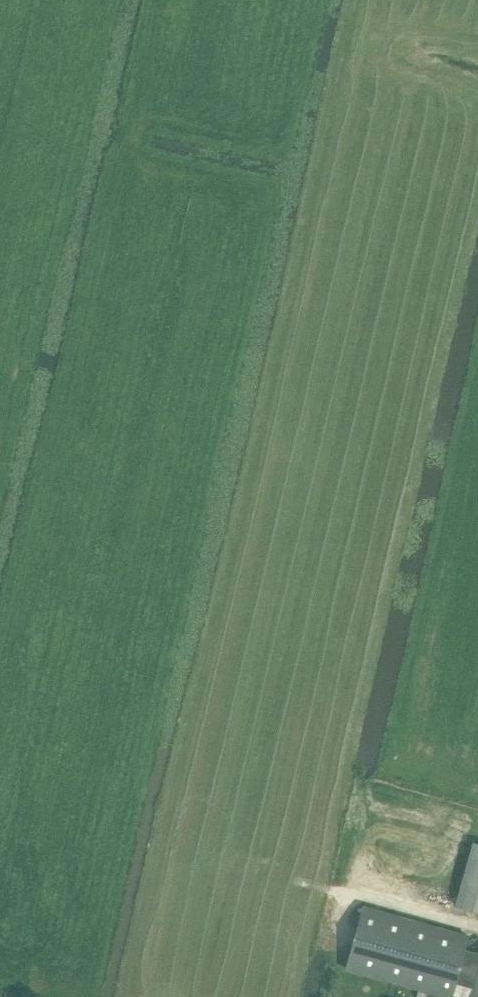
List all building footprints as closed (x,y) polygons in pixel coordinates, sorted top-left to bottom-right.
[(456,905),(477,911),(477,845),(473,843),(456,905)] [(346,969),(448,996),(450,996),(451,996),(454,982),(473,987),(471,996),(477,996),(477,954),(463,950),(467,936),(363,907),(346,969)]
